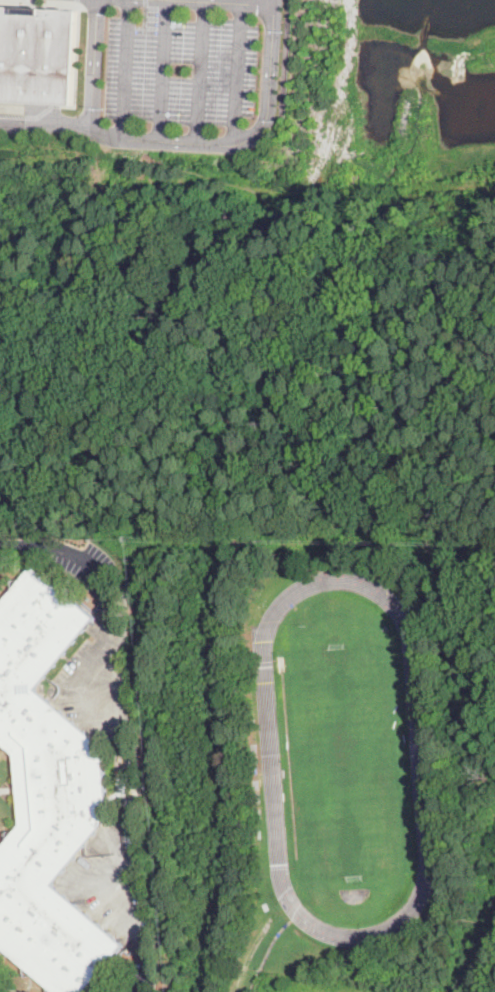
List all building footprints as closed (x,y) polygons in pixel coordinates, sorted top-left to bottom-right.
[(71,103),(77,9),(0,6),(0,100),(71,103)] [(124,945),(85,991),(49,991),(48,986),(36,976),(25,977),(24,966),(12,956),(2,957),(1,947),(0,946),(0,851),(7,841),(6,832),(17,831),(21,825),(15,754),(9,749),(0,750),(0,603),(3,603),(13,590),(12,580),(22,579),(33,566),(95,618),(36,689),(46,698),(49,700),(103,746),(110,817),(53,885),(124,945)] [(266,912),(264,912),(261,905),(266,903),(269,910),(266,912)]
